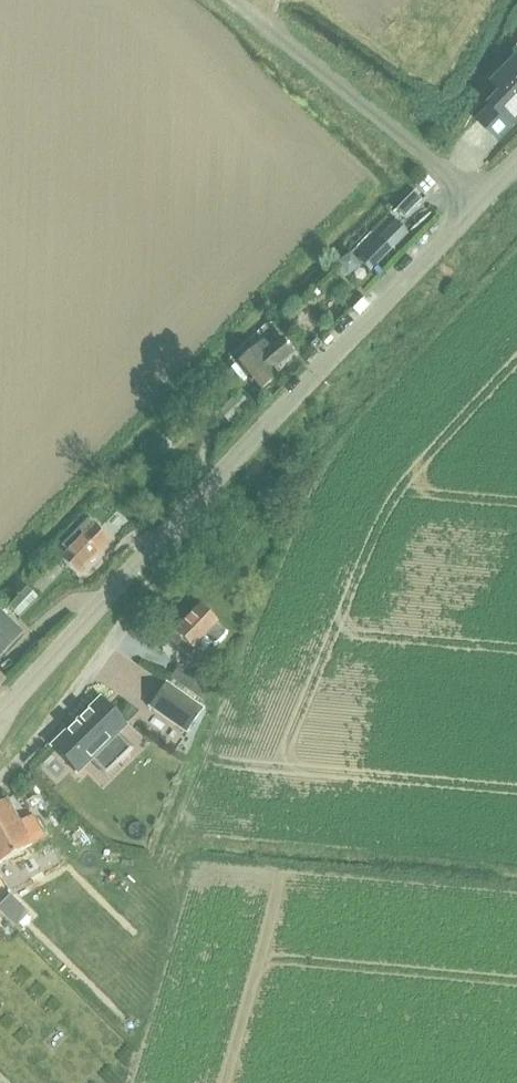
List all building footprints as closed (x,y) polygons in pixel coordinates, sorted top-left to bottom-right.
[(489,102),(509,122),(516,114),(516,57),(493,80),(502,89),(489,102)] [(414,191),(396,210),(404,217),(422,198),(414,191)] [(413,235),(397,219),(357,259),(373,275),(413,235)] [(292,354),(280,340),(268,350),(261,343),(236,365),(261,392),(277,377),(272,372),(292,354)] [(221,414),(232,425),(255,403),(244,392),(221,414)] [(85,521),(61,546),(68,552),(61,559),(79,576),(110,544),(85,521)] [(14,620),(32,599),(16,585),(0,603),(0,608),(14,620)] [(225,630),(200,606),(169,638),(186,655),(204,636),(212,644),(217,642),(224,635),(225,630)] [(23,633),(0,612),(0,657),(23,633)] [(179,667),(171,677),(200,698),(208,688),(179,667)] [(186,732),(202,710),(166,685),(157,696),(150,706),(186,732)] [(80,719),(51,748),(65,761),(76,773),(91,758),(105,772),(129,749),(115,735),(125,725),(113,712),(101,699),(80,719)] [(19,822),(6,799),(0,803),(0,863),(32,845),(44,837),(32,815),(19,822)] [(0,896),(0,921),(7,927),(20,913),(1,895),(0,896)]
